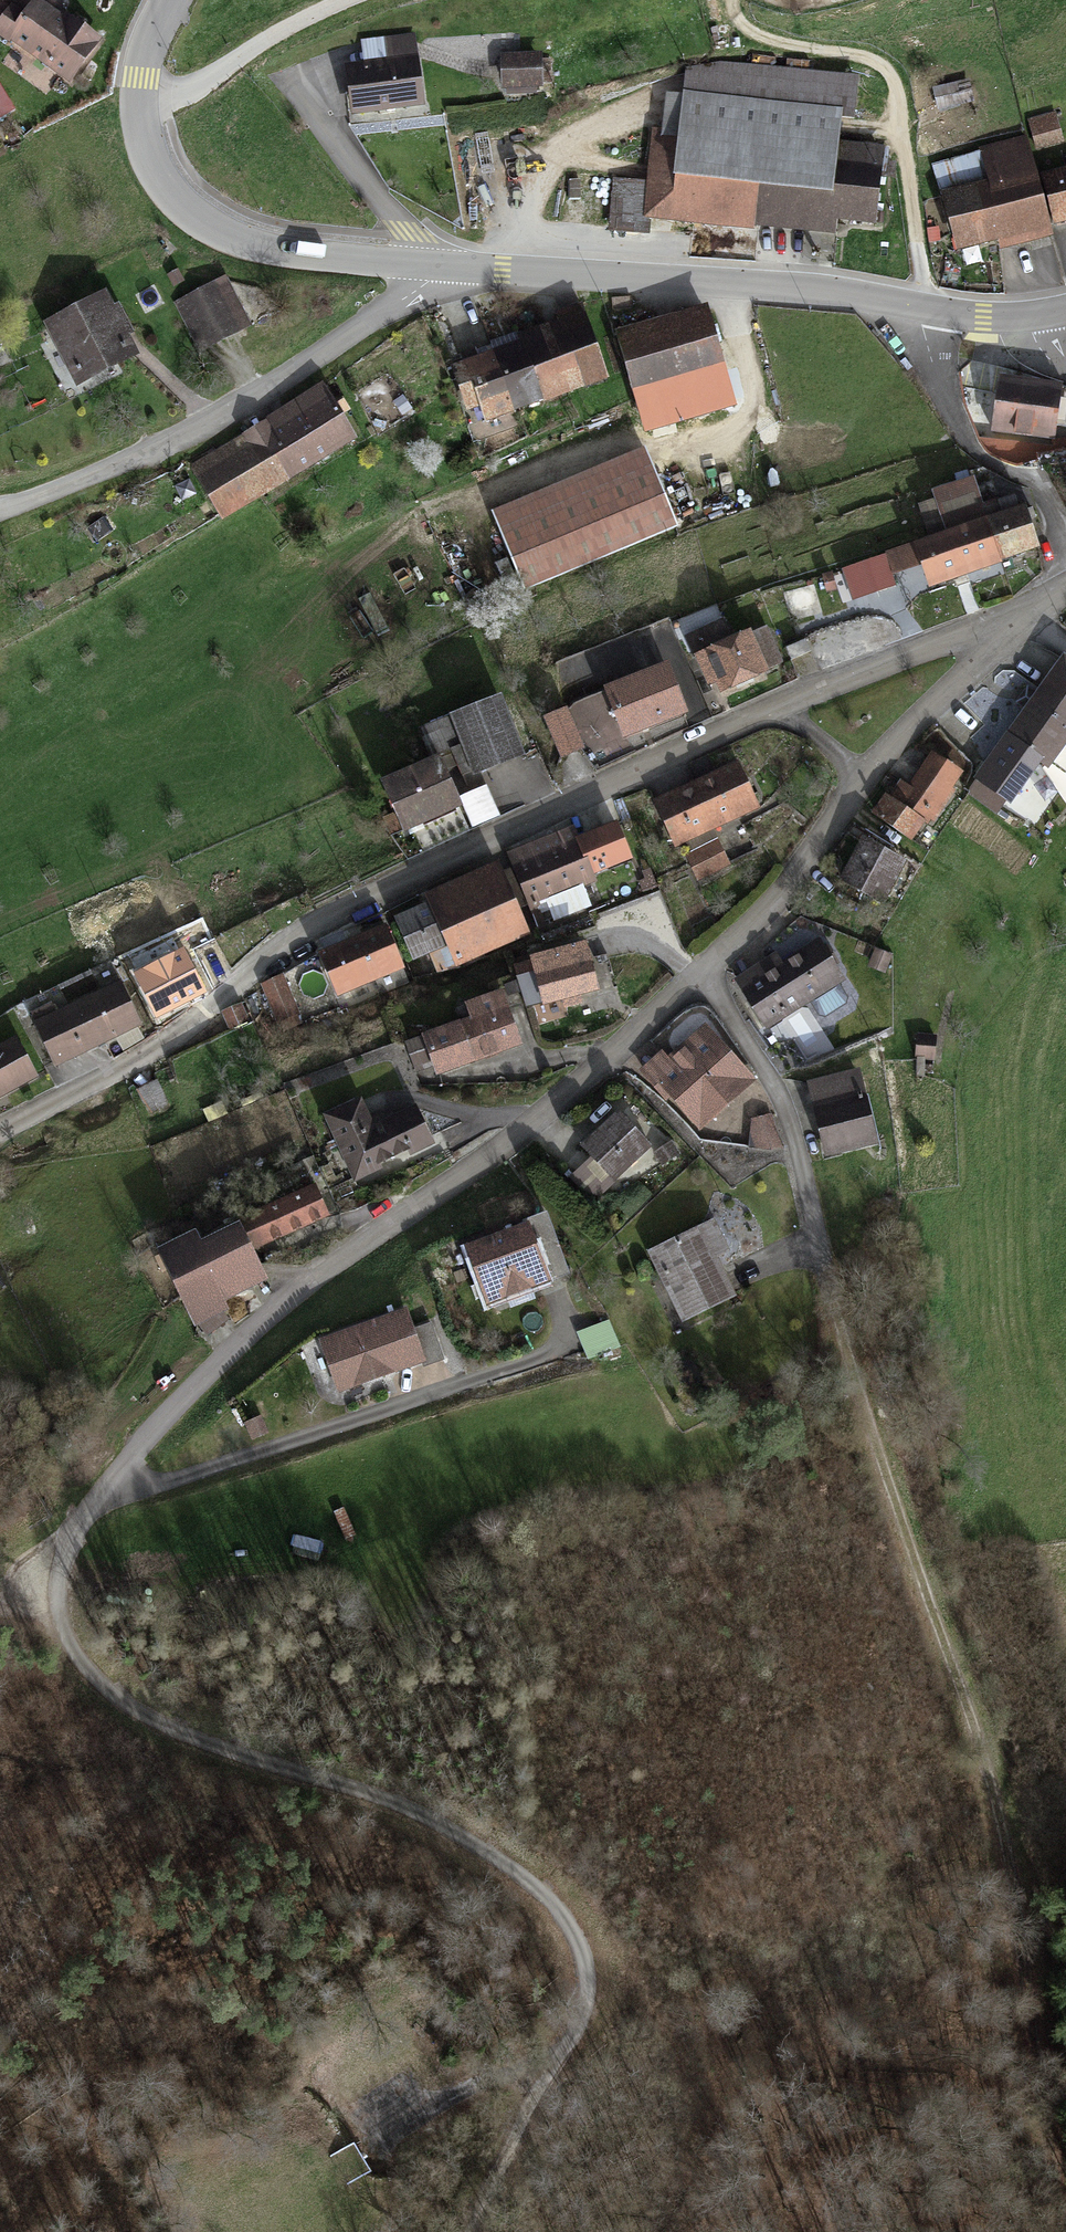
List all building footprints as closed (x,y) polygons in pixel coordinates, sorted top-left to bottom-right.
[(0,27),(0,37),(72,87),(97,51),(36,8),(30,16),(15,6),(0,27)] [(540,63),(505,63),(505,90),(540,90),(540,63)] [(416,69),(347,75),(351,122),(421,116),(416,69)] [(682,185),(834,199),(838,152),(841,126),(852,127),(856,90),(692,75),(689,104),(682,185)] [(834,199),(682,185),(689,104),(671,102),(667,139),(653,138),(646,221),(678,224),(677,232),(750,238),(751,229),(830,236),(831,225),(834,199)] [(1053,118),(1028,125),(1034,151),(1060,144),(1053,118)] [(1023,147),(934,168),(954,253),(1004,241),(1006,248),(1045,239),(1023,147)] [(880,156),(838,152),(834,199),(831,225),(873,229),(880,156)] [(1043,182),(1055,229),(1065,226),(1065,176),(1043,182)] [(214,290),(178,306),(199,353),(236,337),(214,290)] [(104,303),(48,331),(78,390),(134,361),(104,303)] [(706,316),(618,340),(639,418),(727,394),(706,316)] [(555,339),(454,373),(474,432),(517,417),(586,394),(581,381),(600,375),(581,319),(552,329),(555,339)] [(992,360),(963,358),(961,386),(991,387),(992,360)] [(1059,392),(1001,389),(999,443),(1056,446),(1059,392)] [(321,396),(192,470),(222,522),(350,448),(321,396)] [(527,584),(667,527),(643,468),(503,525),(527,584)] [(971,490),(936,500),(945,529),(980,519),(971,490)] [(1026,521),(989,533),(1000,570),(1038,558),(1026,521)] [(950,545),(961,582),(1000,570),(989,533),(950,545)] [(950,545),(918,555),(929,592),(961,582),(950,545)] [(906,554),(885,560),(891,581),(912,575),(906,554)] [(865,587),(846,594),(854,620),(874,613),(865,587)] [(767,640),(698,665),(708,692),(725,685),(729,695),(768,680),(765,671),(776,667),(767,640)] [(968,784),(999,807),(1037,756),(1045,761),(1065,732),(1065,663),(1060,659),(968,784)] [(667,675),(608,699),(624,738),(683,715),(667,675)] [(497,709),(453,727),(474,777),(518,759),(497,709)] [(899,782),(889,796),(929,823),(962,774),(934,755),(911,790),(899,782)] [(736,770),(656,806),(674,846),(754,811),(736,770)] [(435,771),(384,794),(403,837),(455,814),(435,771)] [(917,840),(929,823),(889,796),(877,813),(917,840)] [(617,823),(578,839),(592,875),(630,858),(617,823)] [(573,829),(511,854),(532,906),(595,880),(592,875),(578,839),(573,829)] [(862,839),(842,879),(883,899),(903,859),(862,839)] [(714,846),(688,858),(698,880),(725,868),(714,846)] [(495,866),(423,895),(426,903),(445,948),(450,962),(522,932),(495,866)] [(445,948),(426,903),(393,916),(411,961),(445,948)] [(387,926),(320,952),(337,995),(404,969),(387,926)] [(581,941),(534,957),(550,1003),(597,987),(581,941)] [(184,950),(135,975),(156,1016),(205,992),(184,950)] [(736,987),(766,1032),(839,984),(816,950),(782,973),(775,962),(736,987)] [(281,976),(262,983),(277,1019),(295,1012),(281,976)] [(120,985),(36,1023),(55,1064),(138,1027),(120,985)] [(240,1005),(224,1012),(229,1025),(246,1018),(240,1005)] [(507,1009),(427,1040),(440,1074),(520,1044),(507,1009)] [(707,1028),(654,1076),(699,1125),(752,1077),(707,1028)] [(36,1080),(13,1037),(0,1044),(0,1099),(36,1080)] [(934,1042),(918,1042),(918,1061),(933,1062),(934,1042)] [(860,1071),(809,1084),(826,1154),(878,1141),(860,1071)] [(360,1098),(326,1114),(354,1174),(426,1141),(414,1115),(376,1133),(360,1098)] [(771,1113),(752,1118),(750,1146),(772,1149),(783,1146),(771,1113)] [(618,1115),(586,1144),(614,1175),(646,1146),(618,1115)] [(263,1188),(271,1204),(308,1186),(301,1170),(263,1188)] [(238,1235),(248,1256),(324,1217),(314,1196),(238,1235)] [(547,1279),(527,1225),(469,1246),(489,1300),(547,1279)] [(712,1230),(651,1259),(683,1326),(730,1303),(714,1271),(728,1264),(712,1230)] [(190,1247),(159,1263),(189,1321),(263,1283),(248,1256),(238,1235),(195,1256),(190,1247)] [(405,1311),(323,1340),(340,1387),(422,1358),(405,1311)]
